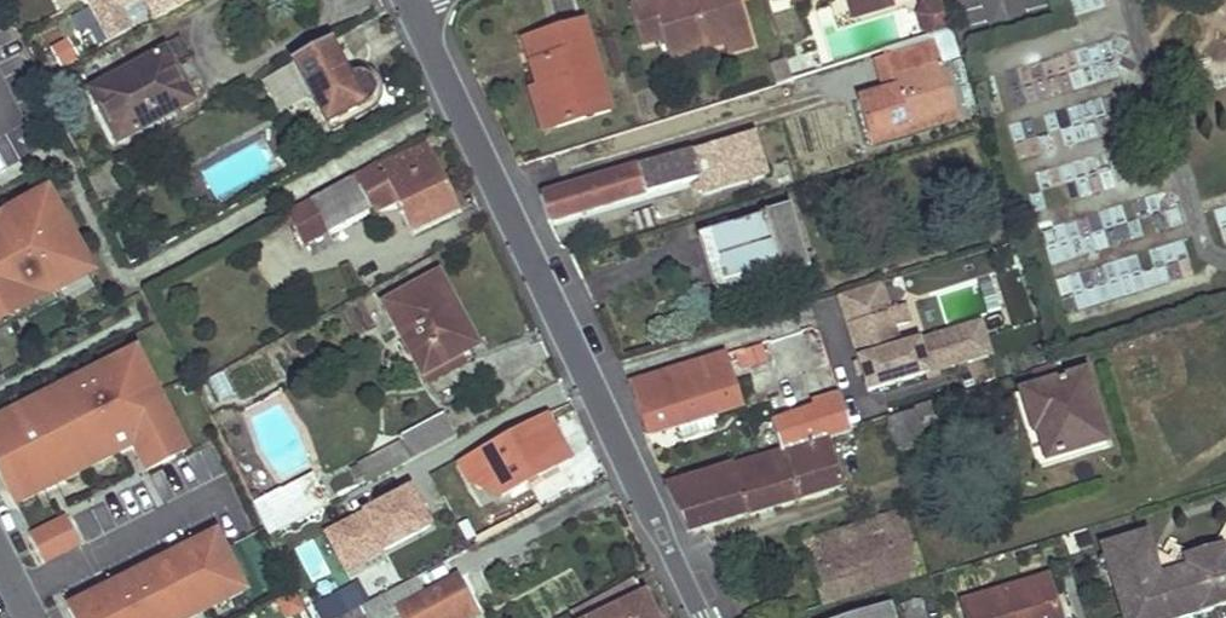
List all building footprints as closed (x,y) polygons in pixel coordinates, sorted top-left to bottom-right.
[(64,11),(85,0),(59,0),(64,11)] [(87,3),(107,41),(130,29),(120,11),(138,1),(150,23),(194,0),(92,0),(87,3)] [(738,0),(648,0),(649,5),(629,11),(641,50),(663,43),(669,64),(724,46),(750,38),(738,0)] [(859,0),(848,0),(854,19),(868,14),(865,3),(859,0)] [(865,3),(868,14),(893,6),(892,0),(859,0),(865,3)] [(916,0),(921,33),(946,30),(942,0),(918,0),(916,0)] [(597,64),(585,22),(543,36),(549,60),(531,65),(537,83),(597,64)] [(959,57),(951,30),(933,36),(941,62),(959,57)] [(549,60),(543,36),(524,42),(531,65),(549,60)] [(941,62),(933,36),(881,53),(889,79),(893,91),(882,94),(856,101),(867,137),(907,126),(906,124),(954,108),(941,62)] [(753,50),(750,38),(724,46),(728,58),(753,50)] [(350,76),(331,42),(324,46),(341,80),(350,76)] [(80,60),(72,45),(55,55),(62,69),(80,60)] [(341,80),(324,46),(291,64),(293,67),(310,99),(326,130),(368,108),(377,99),(378,91),(375,83),(369,76),(359,74),(350,76),(341,80)] [(200,98),(176,55),(164,62),(187,103),(200,98)] [(161,56),(90,96),(118,147),(190,108),(187,103),(164,62),(161,56)] [(790,73),(786,60),(771,65),(775,78),(790,73)] [(611,111),(597,64),(537,83),(539,88),(546,89),(558,127),(611,111)] [(974,106),(961,64),(952,67),(965,109),(974,106)] [(293,67),(262,83),(279,115),(310,99),(293,67)] [(893,91),(889,79),(880,83),(882,94),(893,91)] [(558,127),(546,89),(539,88),(531,93),(543,132),(558,127)] [(957,119),(954,108),(906,124),(907,126),(867,137),(869,145),(957,119)] [(767,176),(754,134),(540,199),(548,225),(697,181),(702,196),(767,176)] [(457,211),(427,146),(384,166),(390,178),(380,177),(373,166),(288,212),(306,246),(371,210),(397,205),(401,203),(414,231),(457,211)] [(48,193),(0,219),(0,326),(25,312),(24,309),(61,289),(55,278),(82,263),(65,232),(68,230),(48,193)] [(125,194),(102,204),(108,217),(131,206),(125,194)] [(679,218),(674,203),(650,210),(654,225),(679,218)] [(654,225),(650,210),(632,216),(638,232),(654,225)] [(806,261),(790,210),(705,236),(721,288),(751,279),(749,272),(777,263),(779,270),(806,261)] [(810,272),(806,261),(779,270),(777,263),(749,272),(751,279),(721,288),(705,236),(696,239),(716,303),(810,272)] [(55,278),(61,289),(88,274),(82,263),(55,278)] [(476,344),(438,278),(384,308),(429,386),(464,365),(457,355),(476,344)] [(880,282),(839,295),(868,391),(990,353),(980,322),(899,347),(893,327),(908,322),(903,304),(888,309),(880,282)] [(724,355),(628,385),(645,438),(676,428),(712,417),(740,408),(724,355)] [(125,384),(148,373),(142,362),(120,373),(125,384)] [(120,373),(0,434),(0,472),(11,494),(30,484),(36,495),(48,489),(42,478),(103,448),(109,459),(124,451),(137,477),(166,462),(160,452),(182,441),(148,373),(125,384),(120,373)] [(1107,441),(1086,373),(1020,392),(1031,428),(1037,427),(1046,460),(1107,441)] [(814,410),(772,423),(781,452),(786,451),(827,438),(850,431),(839,396),(812,405),(814,410)] [(932,414),(930,406),(887,418),(897,448),(922,440),(917,419),(932,414)] [(457,437),(444,414),(400,438),(412,461),(457,437)] [(715,431),(712,417),(676,428),(681,442),(715,431)] [(1046,460),(1037,427),(1031,428),(1041,461),(1046,460)] [(556,467),(534,428),(462,467),(471,484),(490,475),(502,499),(556,467)] [(841,486),(827,438),(786,451),(801,499),(841,486)] [(160,452),(166,462),(187,451),(182,441),(160,452)] [(42,478),(48,489),(109,459),(103,448),(42,478)] [(801,499),(786,451),(781,452),(665,488),(686,534),(801,499)] [(30,484),(11,494),(17,505),(36,495),(30,484)] [(329,506),(317,484),(288,499),(284,490),(254,504),(270,537),(329,506)] [(322,530),(342,576),(434,535),(413,489),(322,530)] [(923,575),(903,512),(851,528),(871,590),(923,575)] [(65,518),(57,523),(71,550),(79,546),(65,518)] [(1224,522),(1215,537),(1224,543),(1225,544),(1225,523),(1224,522)] [(57,523),(41,531),(55,558),(71,550),(57,523)] [(871,590),(851,528),(800,542),(820,606),(871,590)] [(41,531),(32,535),(46,563),(55,558),(41,531)] [(1100,546),(1123,617),(1178,617),(1225,604),(1225,555),(1223,556),(1219,545),(1194,552),(1198,563),(1165,573),(1156,584),(1149,579),(1157,567),(1154,565),(1150,553),(1144,533),(1100,546)] [(240,581),(217,535),(69,609),(74,617),(165,617),(240,581)] [(306,550),(300,537),(284,546),(290,559),(306,550)] [(1181,550),(1165,541),(1159,552),(1158,554),(1173,563),(1177,556),(1181,550)] [(1156,551),(1150,553),(1154,565),(1157,567),(1149,579),(1156,584),(1165,573),(1198,563),(1194,552),(1177,556),(1173,563),(1158,554),(1159,552),(1156,551)] [(458,579),(424,598),(416,583),(362,613),(361,609),(344,617),(386,617),(400,610),(404,617),(476,617),(478,617),(458,579)] [(634,580),(570,615),(571,617),(653,617),(634,580)] [(1048,580),(962,605),(966,617),(1058,617),(1048,580)] [(245,592),(240,581),(165,617),(192,617),(245,592)] [(362,585),(316,610),(320,617),(344,617),(361,609),(372,603),(362,585)] [(306,607),(297,590),(280,599),(288,616),(306,607)] [(919,602),(888,611),(887,608),(856,617),(924,617),(919,602)]
